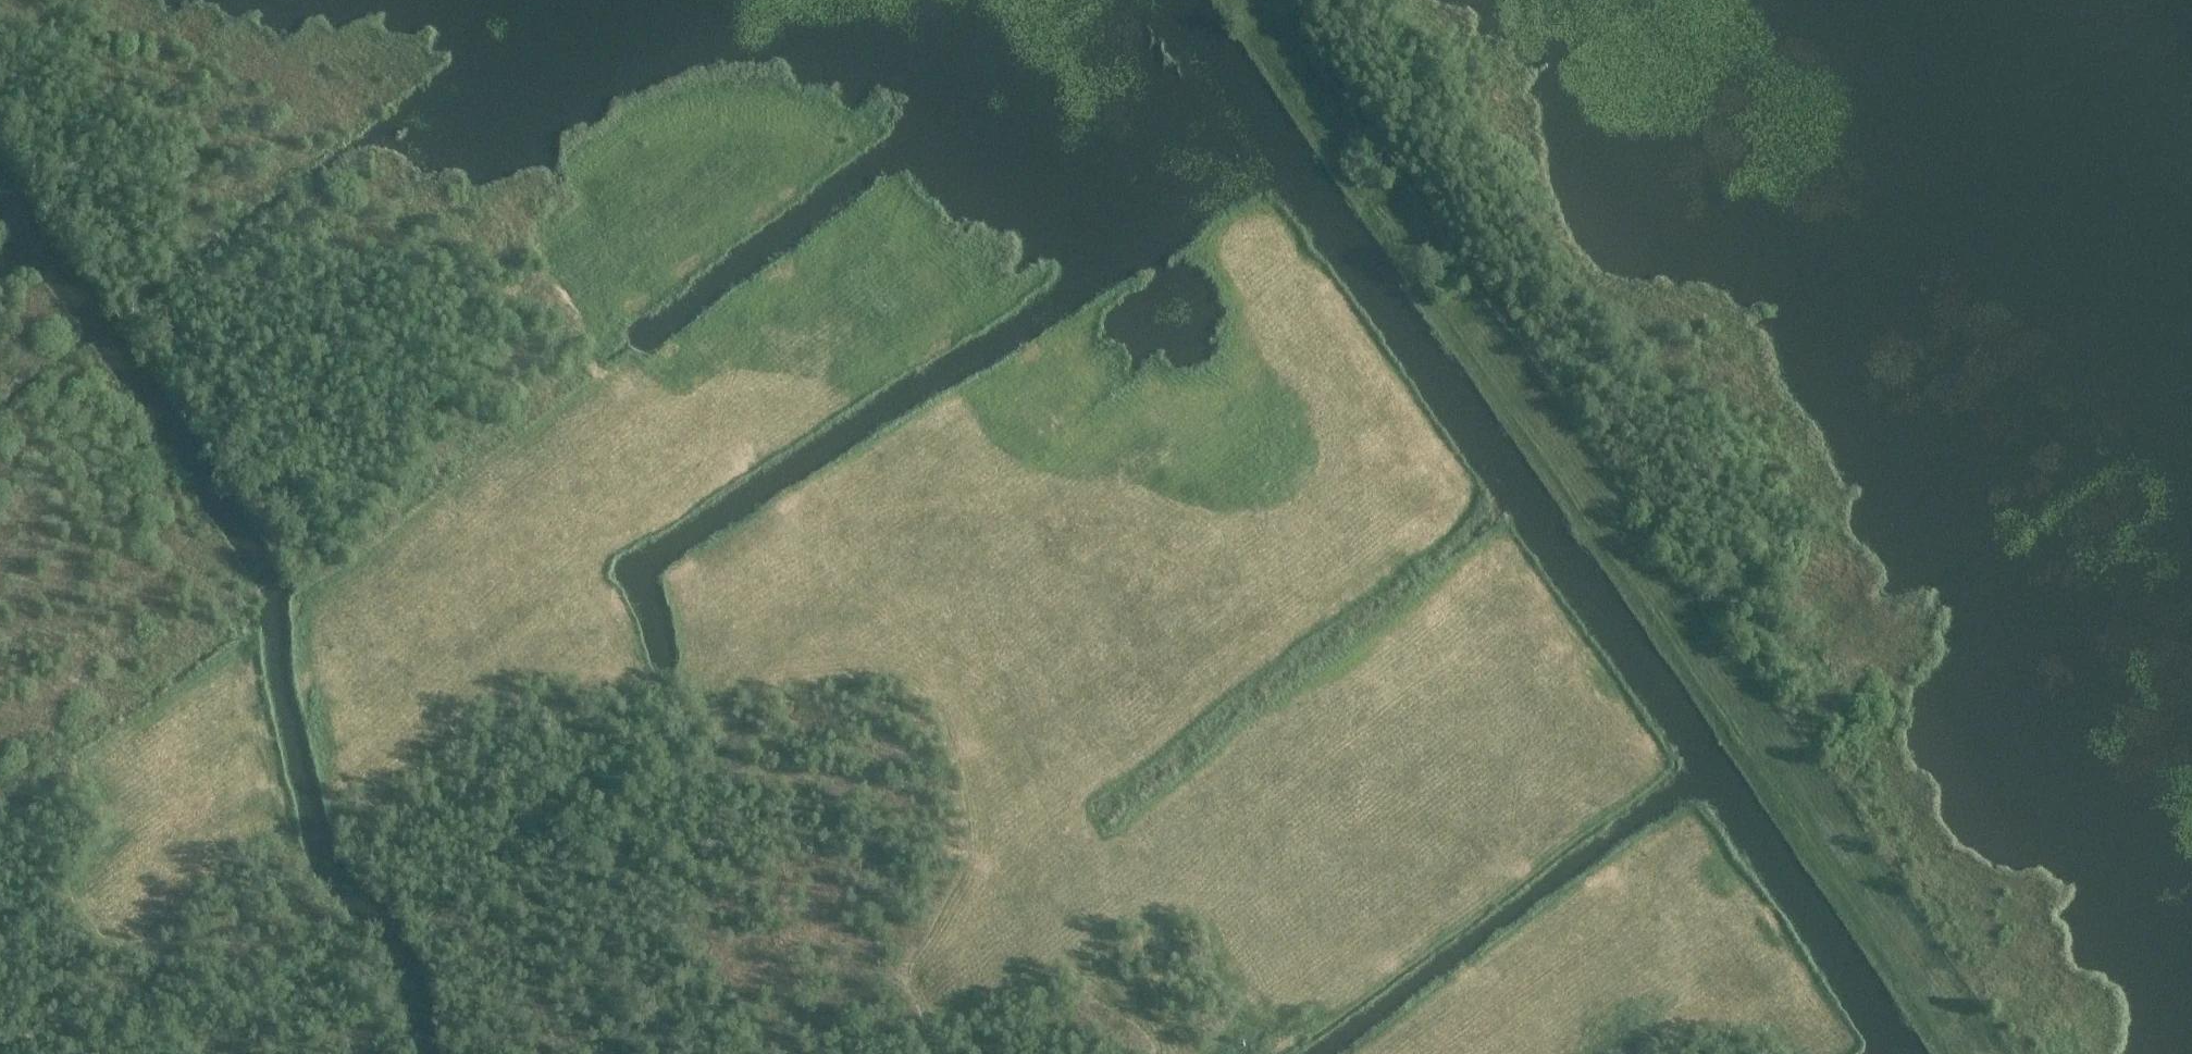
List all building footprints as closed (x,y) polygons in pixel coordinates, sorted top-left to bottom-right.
[(1764,954),(1774,947),(1764,933),(1754,940),(1764,954)]
